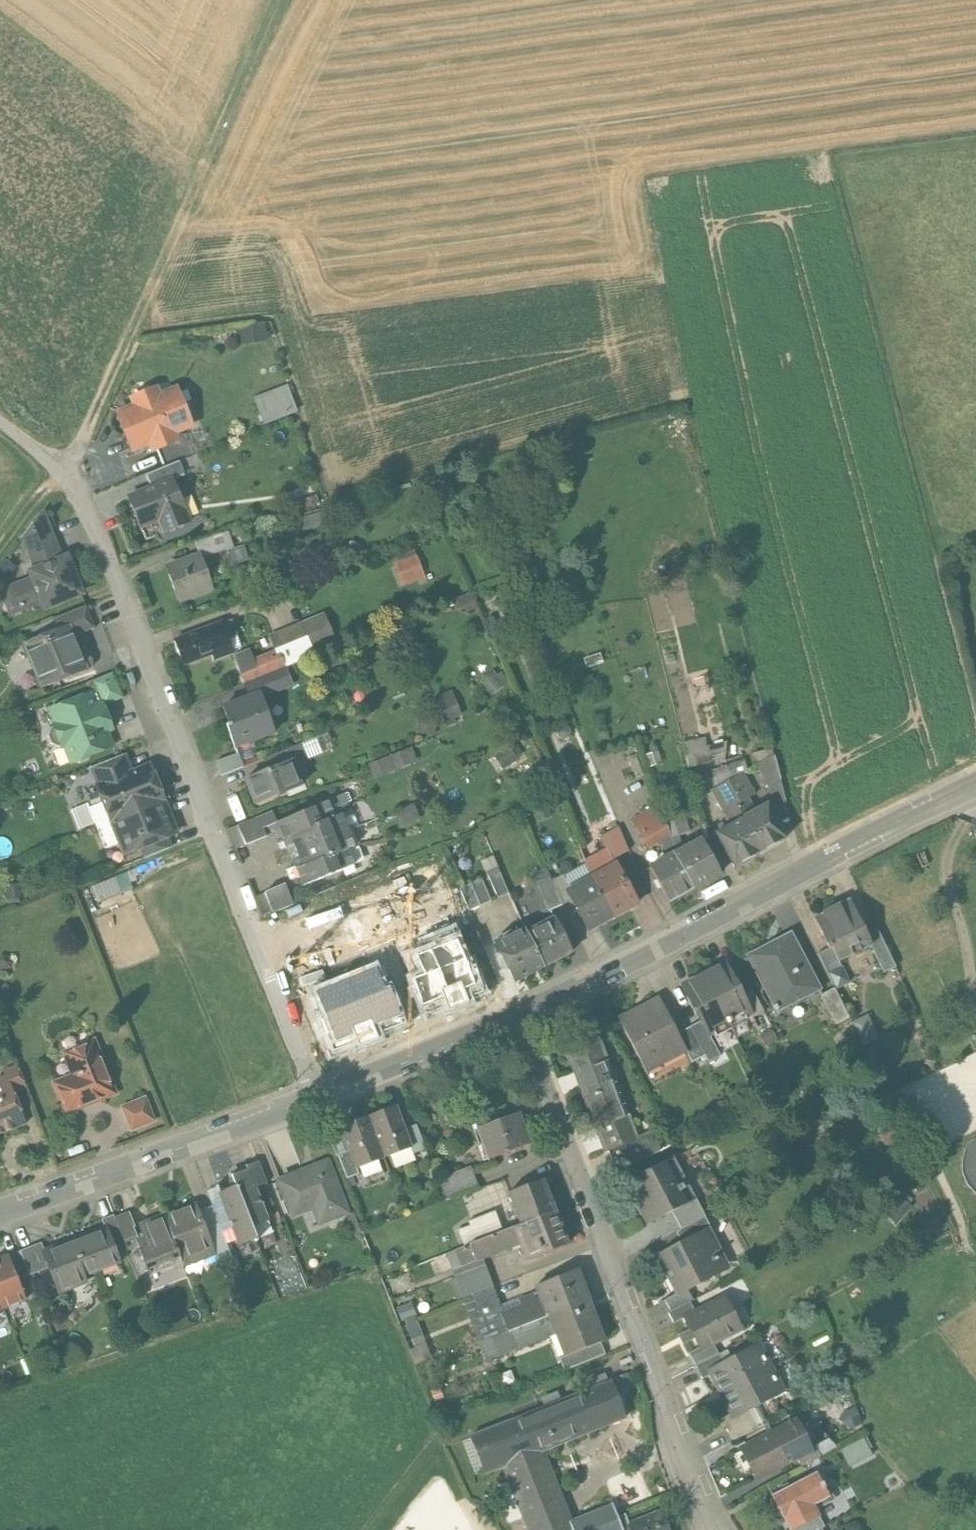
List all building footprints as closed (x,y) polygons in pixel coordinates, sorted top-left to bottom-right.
[(290,385),(255,397),(265,424),(299,413),(290,385)] [(157,403),(154,396),(137,402),(140,410),(123,417),(135,448),(152,441),(155,448),(173,441),(170,434),(187,427),(175,396),(157,403)] [(187,427),(170,434),(173,441),(155,448),(164,468),(178,463),(198,454),(187,427)] [(164,468),(144,476),(149,489),(171,480),(172,482),(184,478),(178,463),(164,468)] [(149,489),(128,498),(145,542),(189,524),(172,482),(171,480),(149,489)] [(42,516),(23,542),(31,563),(45,557),(53,554),(56,553),(42,516)] [(227,535),(196,544),(200,559),(201,558),(231,550),(227,535)] [(419,553),(394,562),(404,587),(429,578),(419,553)] [(49,566),(29,575),(32,583),(10,592),(19,613),(41,604),(44,611),(80,596),(66,560),(56,564),(53,554),(45,557),(49,566)] [(200,559),(167,570),(178,603),(212,591),(201,558),(200,559)] [(85,607),(52,621),(57,633),(58,637),(65,634),(68,641),(73,639),(73,640),(95,631),(85,607)] [(255,663),(251,652),(233,659),(244,684),(316,655),(314,650),(335,642),(325,617),(275,637),(278,646),(280,653),(255,663)] [(231,622),(174,643),(183,667),(212,656),(214,662),(232,655),(227,640),(236,637),(231,622)] [(58,637),(57,633),(22,647),(40,691),(86,672),(88,670),(89,668),(89,665),(88,662),(86,660),(83,659),(80,659),(73,640),(73,639),(68,641),(65,634),(58,637)] [(112,674),(85,685),(90,699),(94,709),(102,705),(103,707),(122,699),(112,674)] [(259,697),(225,711),(231,728),(228,729),(236,750),(274,734),(259,697)] [(90,699),(51,714),(57,729),(50,732),(46,740),(49,747),(57,750),(64,748),(71,764),(74,763),(78,766),(88,762),(89,757),(111,748),(105,733),(112,731),(103,707),(102,705),(94,709),(90,699)] [(301,745),(261,761),(266,773),(290,764),(291,765),(306,759),(301,745)] [(773,748),(757,753),(772,804),(788,799),(773,748)] [(370,760),(374,776),(418,764),(414,749),(370,760)] [(222,775),(244,767),(239,753),(217,761),(222,775)] [(123,756),(92,769),(99,788),(130,775),(123,756)] [(266,773),(246,782),(257,808),(301,790),(291,765),(290,764),(266,773)] [(99,788),(97,789),(101,800),(86,806),(94,828),(162,801),(149,768),(130,775),(99,788)] [(742,774),(727,782),(739,803),(748,798),(753,795),(742,774)] [(705,781),(692,784),(699,813),(712,810),(705,781)] [(727,782),(712,791),(723,812),(736,805),(739,803),(727,782)] [(327,805),(275,826),(281,842),(284,850),(291,847),(297,862),(290,865),(299,888),(352,865),(345,850),(353,846),(342,818),(346,817),(349,813),(346,806),(350,804),(347,796),(327,804),(327,805)] [(767,806),(753,814),(753,807),(748,798),(739,803),(736,805),(743,819),(741,820),(759,853),(785,839),(767,806)] [(162,801),(94,828),(104,851),(120,845),(124,856),(141,849),(166,840),(176,835),(162,801)] [(733,825),(715,835),(732,868),(759,853),(741,820),(743,819),(736,805),(723,812),(728,821),(733,825)] [(677,816),(664,823),(669,838),(690,826),(680,809),(675,812),(677,816)] [(275,826),(270,813),(255,819),(264,840),(281,842),(275,826)] [(255,819),(235,827),(244,849),(264,840),(255,819)] [(664,823),(644,834),(642,830),(639,832),(648,850),(669,838),(664,823)] [(235,827),(226,831),(235,852),(244,849),(235,827)] [(619,829),(599,840),(607,854),(612,863),(613,862),(629,853),(619,829)] [(166,840),(141,849),(145,859),(169,850),(166,840)] [(700,844),(675,858),(693,890),(718,876),(700,844)] [(607,854),(585,865),(592,879),(616,866),(613,862),(612,863),(607,854)] [(675,858),(650,871),(662,894),(668,904),(693,890),(675,858)] [(616,866),(592,879),(595,888),(612,919),(637,905),(616,866)] [(650,871),(640,877),(652,899),(662,894),(650,871)] [(499,873),(490,877),(499,899),(509,895),(499,873)] [(563,875),(550,882),(561,906),(573,901),(568,892),(571,890),(563,875)] [(550,882),(548,877),(538,882),(550,911),(561,906),(550,882)] [(482,880),(459,890),(469,912),(491,903),(482,880)] [(571,890),(568,892),(573,901),(577,908),(576,908),(588,931),(612,919),(595,888),(591,880),(571,890)] [(283,885),(262,894),(271,915),(292,906),(286,893),(283,885)] [(302,893),(294,889),(286,893),(292,906),(305,901),(302,893)] [(262,894),(253,898),(261,919),(271,915),(262,894)] [(846,903),(814,918),(828,947),(829,949),(830,948),(836,960),(837,960),(868,945),(869,945),(863,934),(860,928),(859,929),(846,903)] [(483,1005),(470,965),(413,983),(392,918),(339,936),(333,916),(319,921),(351,1019),(350,1019),(359,1046),(378,1040),(378,1039),(483,1005)] [(556,919),(526,934),(543,967),(573,952),(556,919)] [(895,968),(875,928),(863,934),(869,945),(868,945),(882,975),(895,968)] [(524,931),(497,945),(516,981),(543,967),(526,934),(524,931)] [(794,939),(766,952),(764,949),(748,957),(774,1007),(768,1010),(770,1013),(776,1010),(777,1012),(779,1012),(777,1009),(785,1006),(785,1007),(819,991),(794,939)] [(830,948),(829,949),(828,947),(817,953),(828,976),(841,969),(837,960),(836,960),(830,948)] [(741,996),(725,965),(704,976),(729,1026),(750,1015),(751,1014),(741,996)] [(729,1026),(704,976),(683,987),(701,1023),(709,1036),(710,1036),(729,1026)] [(752,991),(741,996),(751,1014),(750,1015),(752,1019),(763,1013),(752,991)] [(835,992),(822,999),(835,1027),(849,1021),(835,992)] [(659,999),(641,1008),(643,1011),(620,1023),(643,1066),(657,1059),(661,1065),(685,1052),(687,1052),(678,1034),(659,999)] [(709,1036),(701,1023),(690,1028),(705,1057),(717,1051),(710,1036),(709,1036)] [(690,1028),(678,1034),(687,1052),(685,1052),(692,1064),(705,1057),(690,1028)] [(596,1032),(564,1044),(585,1100),(584,1100),(604,1154),(638,1141),(637,1139),(628,1143),(607,1088),(617,1084),(596,1032)] [(93,1046),(66,1056),(76,1080),(56,1088),(67,1114),(113,1095),(93,1046)] [(17,1067),(3,1072),(5,1078),(8,1084),(9,1084),(13,1092),(25,1087),(17,1067)] [(0,1080),(0,1135),(25,1125),(13,1092),(9,1084),(8,1084),(5,1078),(0,1080)] [(146,1101),(123,1110),(132,1132),(155,1123),(146,1101)] [(387,1112),(387,1114),(369,1121),(384,1160),(412,1150),(405,1131),(397,1111),(396,1109),(394,1109),(392,1108),(390,1109),(388,1110),(387,1112)] [(518,1115),(479,1131),(485,1148),(479,1150),(484,1163),(491,1161),(491,1162),(531,1147),(518,1115)] [(342,1131),(342,1133),(349,1152),(356,1171),(384,1160),(369,1121),(352,1127),(350,1126),(348,1126),(346,1126),(344,1127),(342,1129),(342,1131)] [(416,1126),(405,1131),(412,1150),(414,1155),(425,1151),(416,1126)] [(349,1152),(338,1156),(347,1180),(358,1176),(356,1171),(349,1152)] [(672,1161),(626,1184),(648,1226),(670,1214),(690,1203),(689,1201),(670,1164),(673,1162),(672,1161)] [(259,1163),(246,1168),(248,1172),(249,1171),(256,1189),(267,1184),(259,1163)] [(328,1164),(280,1183),(293,1216),(320,1205),(327,1222),(348,1214),(328,1164)] [(437,1182),(445,1202),(480,1189),(472,1169),(437,1182)] [(248,1172),(232,1178),(236,1187),(220,1194),(226,1209),(240,1245),(254,1240),(255,1242),(257,1241),(256,1239),(257,1239),(253,1228),(269,1222),(256,1189),(249,1171),(248,1172)] [(544,1182),(510,1195),(521,1225),(556,1211),(544,1182)] [(217,1187),(206,1191),(214,1213),(226,1209),(220,1194),(217,1187)] [(690,1203),(670,1214),(679,1231),(697,1222),(704,1219),(693,1199),(689,1201),(690,1203)] [(198,1206),(165,1218),(181,1260),(212,1248),(214,1248),(207,1230),(198,1206)] [(482,1240),(469,1245),(477,1264),(522,1247),(528,1263),(570,1247),(556,1211),(521,1225),(503,1232),(482,1240)] [(496,1213),(469,1224),(471,1229),(477,1227),(482,1240),(503,1232),(496,1213)] [(121,1237),(127,1251),(138,1247),(131,1230),(135,1228),(130,1215),(115,1221),(121,1237)] [(113,1217),(101,1221),(105,1232),(106,1231),(110,1242),(121,1237),(115,1221),(113,1217)] [(181,1260),(165,1218),(142,1227),(142,1226),(135,1228),(131,1230),(138,1247),(149,1276),(182,1263),(181,1260)] [(679,1231),(675,1234),(681,1245),(703,1233),(697,1222),(679,1231)] [(232,1260),(219,1225),(207,1230),(214,1248),(212,1248),(219,1265),(232,1260)] [(45,1255),(50,1269),(59,1293),(88,1282),(86,1276),(119,1264),(110,1242),(106,1231),(105,1232),(45,1255)] [(681,1245),(656,1257),(676,1295),(677,1297),(686,1292),(707,1281),(700,1268),(720,1258),(706,1232),(703,1233),(681,1245)] [(42,1245),(20,1253),(29,1277),(50,1269),(45,1255),(42,1245)] [(469,1245),(447,1254),(455,1273),(477,1264),(469,1245)] [(20,1253),(9,1258),(20,1288),(32,1283),(29,1277),(20,1253)] [(0,1261),(0,1301),(4,1311),(26,1302),(20,1288),(9,1258),(0,1261)] [(577,1272),(536,1288),(547,1317),(588,1301),(577,1272)] [(676,1295),(663,1302),(669,1314),(688,1304),(691,1302),(686,1292),(677,1297),(676,1295)] [(693,1313),(683,1319),(683,1320),(698,1349),(699,1351),(711,1345),(740,1330),(739,1328),(735,1330),(721,1302),(724,1300),(723,1298),(693,1313)] [(547,1317),(483,1342),(490,1359),(552,1338),(560,1359),(600,1343),(604,1341),(589,1301),(547,1317)] [(669,1314),(666,1315),(672,1326),(683,1320),(683,1319),(693,1313),(688,1304),(669,1314)] [(600,1343),(560,1359),(564,1371),(605,1355),(600,1343)] [(698,1349),(687,1354),(694,1368),(717,1356),(711,1345),(699,1351),(698,1349)] [(723,1366),(710,1373),(710,1374),(731,1413),(731,1414),(745,1408),(779,1390),(758,1348),(723,1366)] [(717,1356),(694,1368),(700,1379),(710,1374),(710,1373),(723,1366),(717,1356)] [(612,1381),(469,1436),(484,1473),(504,1465),(543,1450),(627,1419),(612,1381)] [(745,1408),(731,1414),(731,1413),(720,1419),(727,1432),(751,1419),(745,1408)] [(751,1419),(727,1432),(732,1443),(756,1430),(751,1419)] [(793,1425),(743,1450),(757,1477),(807,1452),(793,1425)] [(504,1465),(510,1481),(496,1486),(495,1488),(507,1522),(510,1523),(524,1518),(529,1529),(629,1529),(626,1524),(629,1523),(626,1515),(618,1518),(614,1507),(571,1523),(543,1450),(504,1465)] [(816,1476),(771,1499),(783,1523),(828,1500),(823,1490),(825,1489),(823,1485),(821,1486),(816,1476)] [(626,1524),(629,1529),(669,1529),(662,1511),(629,1523),(626,1524)] [(795,1529),(816,1529),(812,1522),(795,1529)]
